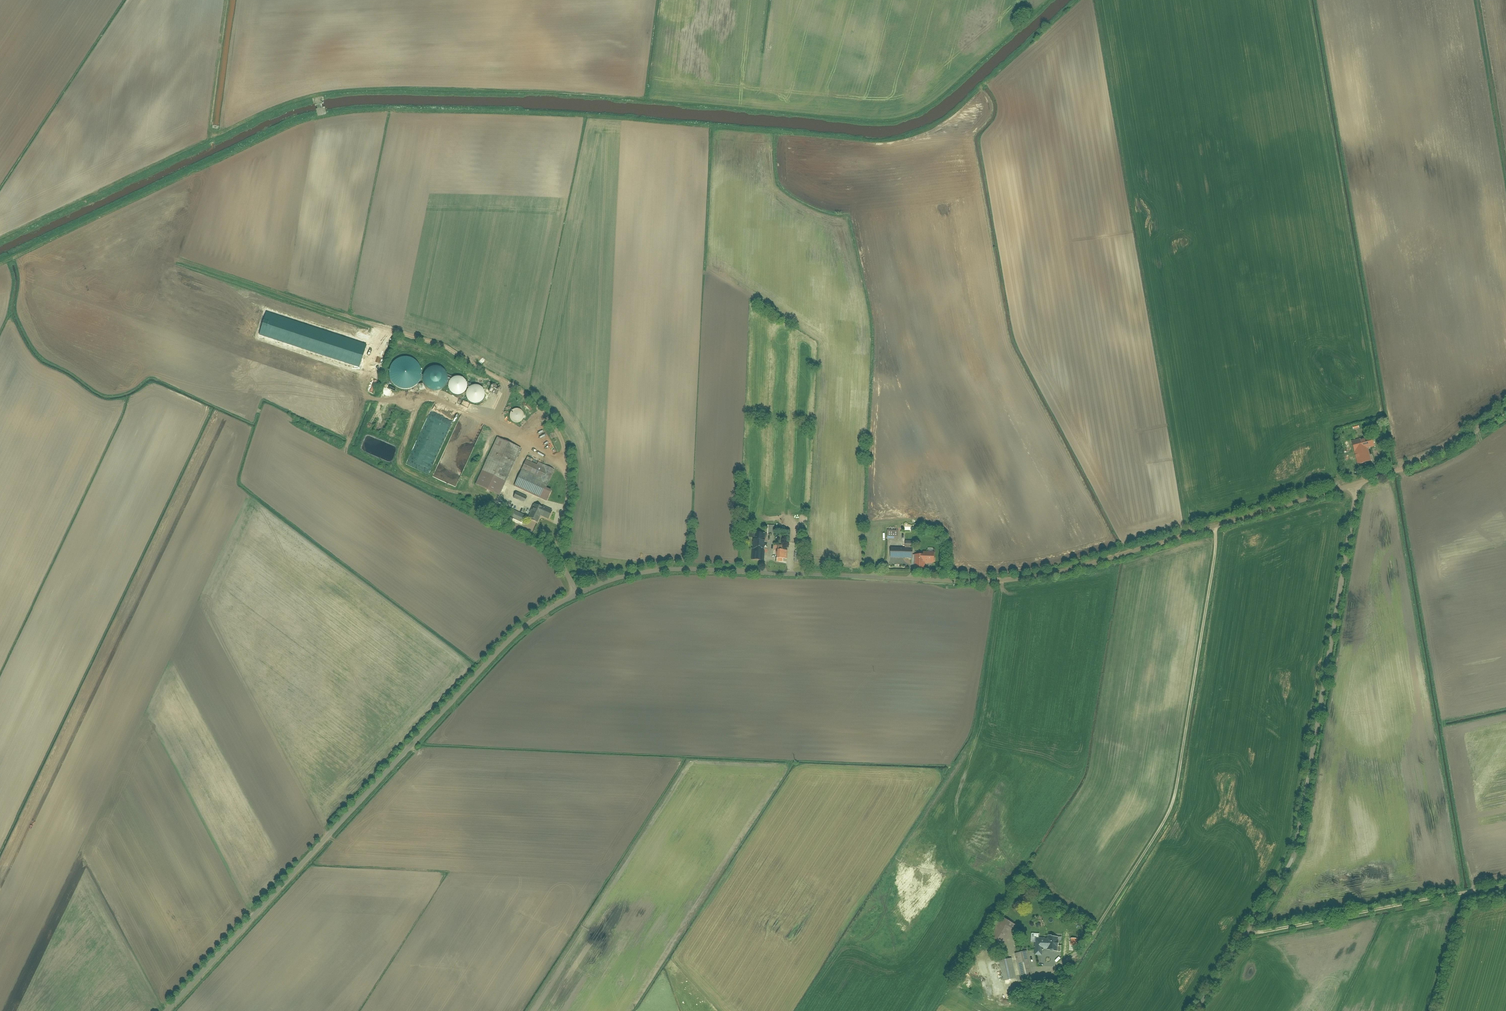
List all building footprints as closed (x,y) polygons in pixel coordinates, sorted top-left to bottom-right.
[(316,98),(314,99),(315,103),(315,105),(316,105),(317,106),(317,107),(317,108),(317,109),(317,116),(320,115),(326,114),(325,109),(325,106),(322,106),(322,105),(321,104),(323,103),(323,100),(322,97),(316,98)] [(388,372),(389,375),(389,378),(391,380),(392,383),(394,385),(397,386),(399,387),(402,388),(405,388),(408,388),(410,387),(413,386),(415,384),(417,382),(419,380),(420,377),(421,375),(421,372),(421,369),(420,366),(419,364),(417,361),(415,359),(413,358),(410,356),(407,356),(405,355),(402,356),(399,356),(396,358),(394,359),(392,361),(390,364),(389,366),(388,369),(388,372)] [(423,382),(425,385),(428,388),(432,389),(436,389),(440,388),(444,386),(446,382),(447,378),(447,374),(445,371),(442,368),(439,366),(436,365),(432,365),(429,367),(426,369),(424,372),(423,375),(423,378),(423,382)] [(457,375),(454,376),(451,377),(449,380),(448,382),(447,386),(448,389),(450,391),(452,393),(455,394),(458,394),(461,393),(464,391),(466,389),(466,386),(466,383),(465,380),(463,377),(460,376),(457,375)] [(499,395),(503,388),(495,384),(491,391),(499,395)] [(474,386),(472,402),(484,404),(486,388),(474,386)] [(510,415),(519,424),(527,416),(518,407),(510,415)] [(521,448),(496,436),(475,483),(500,495),(521,448)] [(1354,445),(1359,464),(1360,466),(1372,463),(1368,449),(1374,447),(1372,440),(1354,445)] [(513,486),(515,487),(556,505),(559,498),(543,491),(555,464),(546,460),(545,463),(527,455),(513,486)] [(515,492),(512,498),(523,503),(525,497),(515,492)] [(538,525),(541,517),(551,521),(553,515),(534,507),(528,521),(538,525)] [(527,515),(516,510),(513,517),(524,521),(527,515)] [(900,531),(890,531),(891,540),(900,540),(900,531)] [(753,534),(753,559),(763,559),(763,534),(753,534)] [(775,542),(773,559),(784,560),(786,543),(775,542)] [(891,549),(891,557),(915,558),(915,568),(923,569),(924,562),(932,562),(932,554),(913,554),(913,543),(905,543),(905,549),(891,549)] [(1022,898),(1025,905),(1031,903),(1028,895),(1022,898)] [(1015,925),(1002,917),(990,937),(1004,944),(1015,925)] [(1039,935),(1032,934),(1031,942),(1035,942),(1035,954),(1041,955),(1042,950),(1043,948),(1048,949),(1051,950),(1051,951),(1058,951),(1058,952),(1061,952),(1061,946),(1058,946),(1058,941),(1057,941),(1057,938),(1054,938),(1054,937),(1048,936),(1048,939),(1044,939),(1043,938),(1040,938),(1039,939),(1039,935)] [(1016,954),(1021,977),(1032,975),(1027,952),(1016,954)] [(1000,962),(1004,981),(1016,978),(1011,959),(1000,962)]
